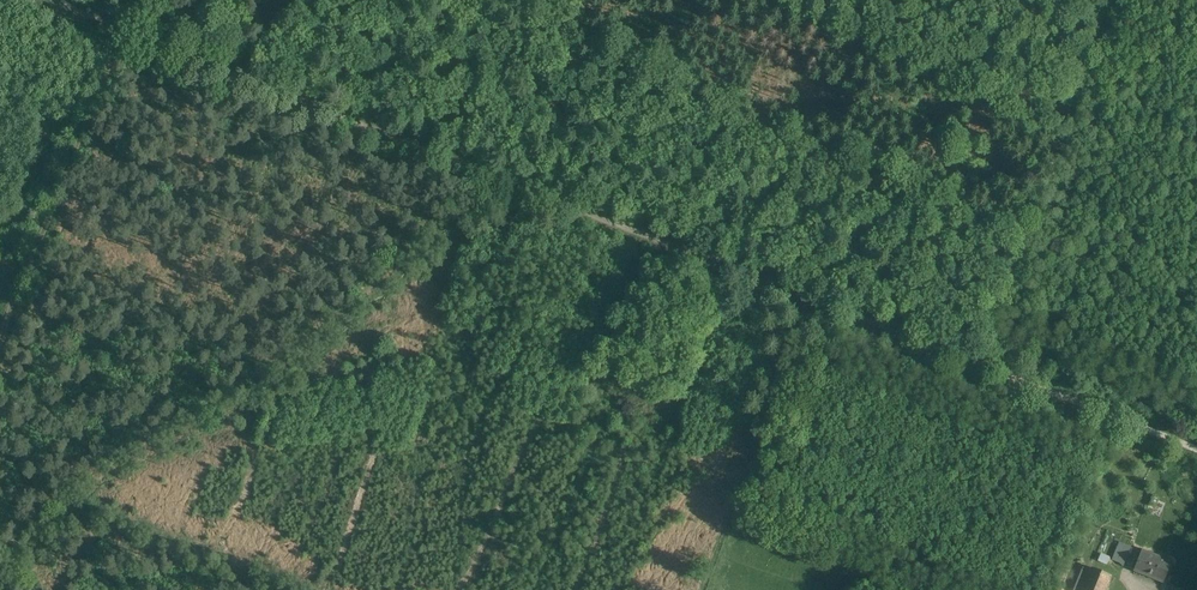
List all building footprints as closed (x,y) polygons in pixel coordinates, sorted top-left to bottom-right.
[(1125,566),(1131,547),(1118,543),(1112,562),(1125,566)] [(1172,564),(1141,551),(1131,574),(1163,587),(1172,564)] [(1096,572),(1089,589),(1107,589),(1112,579),(1096,572)]
